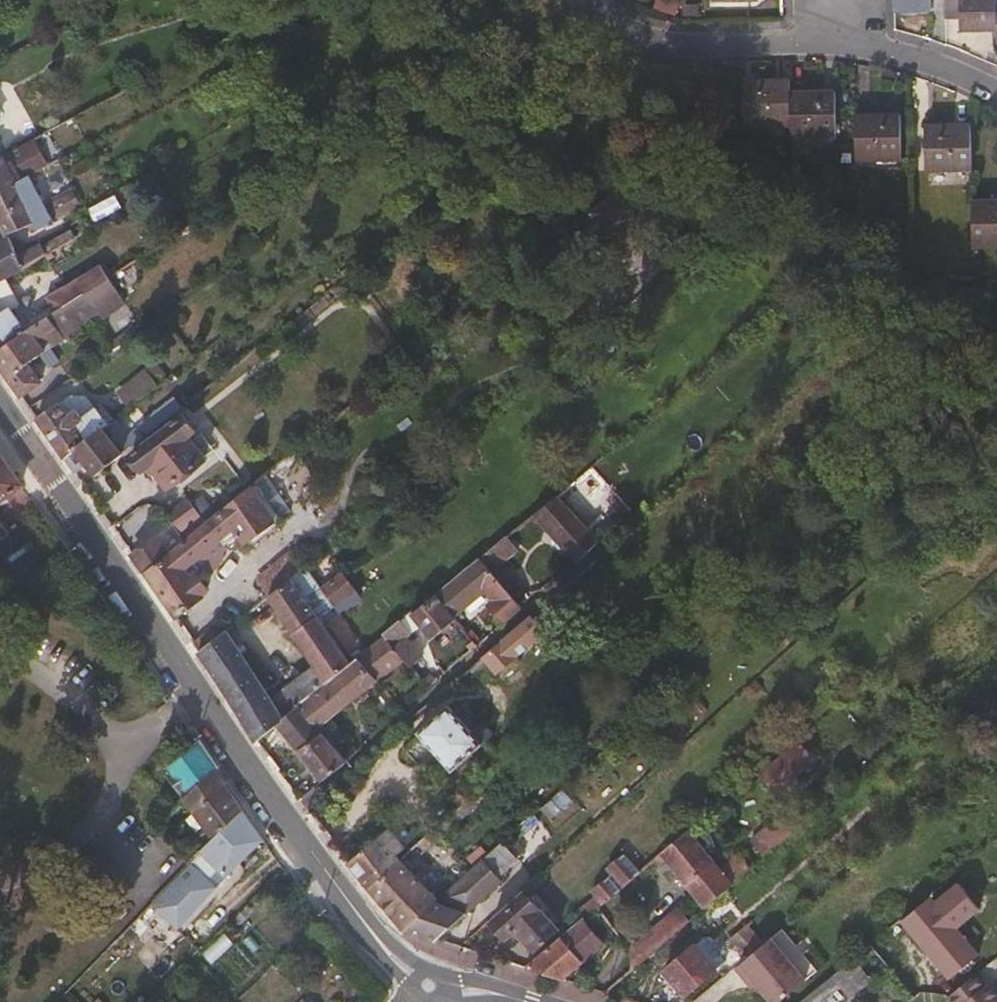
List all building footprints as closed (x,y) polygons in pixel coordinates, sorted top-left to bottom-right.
[(929,0),(892,0),(893,11),(929,11),(929,0)] [(995,6),(995,0),(944,0),(944,9),(958,9),(958,30),(996,30),(995,6)] [(789,124),(788,93),(787,80),(743,81),(744,125),(789,124)] [(834,137),(833,92),(788,93),(789,124),(789,139),(794,139),(794,154),(810,154),(810,138),(834,137)] [(900,160),(899,115),(854,116),(855,161),(900,160)] [(970,170),(969,126),(925,126),(925,171),(970,170)] [(28,173),(45,165),(31,137),(0,153),(0,188),(28,173)] [(58,203),(70,195),(74,202),(81,198),(73,185),(45,201),(42,194),(40,195),(28,173),(0,188),(0,222),(6,234),(28,223),(32,229),(63,212),(58,203)] [(970,201),(971,246),(996,246),(996,201),(970,201)] [(543,256),(560,242),(590,217),(584,210),(537,248),(543,256)] [(6,235),(0,239),(0,276),(2,275),(3,277),(22,265),(6,235)] [(21,248),(26,260),(48,252),(43,239),(21,248)] [(8,307),(17,302),(3,277),(2,275),(0,276),(0,346),(68,301),(107,275),(99,262),(45,294),(50,303),(30,316),(30,319),(20,325),(8,307)] [(980,288),(979,275),(971,275),(971,287),(980,288)] [(329,289),(295,317),(306,331),(341,303),(329,289)] [(82,323),(68,301),(0,346),(0,366),(19,393),(40,378),(26,359),(82,323)] [(987,313),(977,322),(987,333),(996,324),(987,313)] [(134,400),(167,374),(173,370),(160,355),(141,369),(130,378),(132,396),(134,400)] [(107,421),(84,392),(67,392),(35,415),(63,455),(76,446),(107,421)] [(204,455),(188,432),(193,427),(182,412),(167,423),(174,432),(163,441),(156,431),(131,450),(143,465),(149,460),(167,482),(204,455)] [(131,443),(113,417),(107,421),(76,446),(95,472),(131,443)] [(21,481),(0,453),(0,496),(21,481)] [(190,582),(184,571),(195,563),(216,546),(221,552),(232,544),(238,551),(269,529),(265,522),(279,511),(265,492),(252,503),(246,495),(163,561),(140,581),(171,625),(199,603),(199,601),(203,597),(190,582)] [(591,544),(550,499),(527,518),(571,564),(591,544)] [(5,582),(19,592),(41,573),(31,538),(19,522),(9,530),(0,518),(0,579),(5,582)] [(495,569),(511,555),(500,542),(473,565),(485,578),(495,569)] [(140,581),(163,561),(151,545),(127,562),(140,581)] [(73,557),(69,550),(64,555),(68,561),(73,557)] [(510,607),(485,578),(473,565),(429,600),(447,623),(480,596),(489,605),(482,611),(498,628),(515,613),(510,607)] [(267,601),(300,574),(294,568),(262,594),(267,601)] [(485,578),(510,607),(518,601),(512,590),(495,569),(485,578)] [(317,633),(311,623),(298,603),(312,592),(300,574),(267,601),(264,604),(309,672),(322,691),(344,671),(332,653),(317,633)] [(106,601),(92,581),(76,590),(90,612),(106,601)] [(325,616),(349,598),(335,581),(316,597),(312,592),(298,603),(311,623),(317,633),(330,624),(325,616)] [(447,623),(429,600),(406,618),(427,644),(449,625),(447,623)] [(550,628),(536,611),(524,621),(538,637),(550,628)] [(510,662),(538,637),(524,621),(476,662),(492,680),(497,680),(510,669),(510,662)] [(400,646),(406,641),(394,627),(377,641),(378,643),(398,666),(405,674),(416,664),(400,646)] [(476,648),(460,628),(455,632),(466,646),(471,652),(476,648)] [(267,707),(237,661),(241,657),(236,650),(231,653),(222,637),(194,659),(209,682),(243,736),(252,749),(272,732),(279,726),(267,707)] [(398,666),(378,643),(368,653),(352,665),(371,687),(398,666)] [(471,652),(466,646),(461,651),(465,657),(471,652)] [(324,725),(371,687),(352,665),(344,671),(322,691),(296,712),(322,745),(333,734),(324,725)] [(296,712),(322,691),(309,672),(267,707),(279,726),(296,712)] [(476,727),(471,731),(459,718),(453,723),(442,709),(412,735),(445,774),(447,772),(487,738),(476,727)] [(322,745),(296,712),(279,726),(272,732),(318,787),(341,768),(335,761),(322,745)] [(189,796),(216,772),(199,746),(166,776),(179,792),(183,789),(189,796)] [(770,795),(806,763),(792,747),(755,779),(770,795)] [(341,768),(352,757),(347,751),(335,761),(341,768)] [(243,811),(216,772),(189,796),(182,801),(215,838),(243,811)] [(448,809),(466,793),(447,772),(445,774),(434,785),(432,784),(419,796),(435,814),(445,805),(448,809)] [(434,841),(480,802),(473,794),(427,834),(434,841)] [(435,814),(419,796),(405,809),(422,827),(435,814)] [(201,853),(214,866),(203,877),(214,889),(264,841),(243,811),(215,838),(201,853)] [(758,859),(787,833),(775,819),(746,844),(758,859)] [(393,864),(390,861),(400,851),(383,831),(358,852),(379,876),(393,864)] [(417,855),(434,841),(427,834),(410,849),(417,855)] [(715,874),(681,835),(648,863),(653,868),(659,863),(697,910),(743,871),(732,860),(715,874)] [(499,842),(485,853),(448,888),(397,933),(431,944),(505,876),(500,870),(513,858),(499,842)] [(379,876),(358,852),(342,866),(362,892),(379,876)] [(397,933),(448,888),(440,880),(423,896),(408,878),(412,874),(399,859),(393,864),(379,876),(362,892),(397,933)] [(578,921),(630,878),(614,861),(597,874),(602,880),(584,896),(586,900),(570,914),(576,922),(578,921)] [(170,914),(187,896),(179,890),(190,879),(187,876),(194,869),(191,865),(157,900),(170,914)] [(949,876),(903,918),(931,949),(978,907),(949,876)] [(552,934),(519,897),(487,925),(500,941),(507,935),(514,942),(517,939),(529,953),(552,934)] [(623,973),(682,924),(672,912),(627,949),(623,973)] [(596,946),(578,921),(576,922),(518,971),(554,982),(596,946)] [(716,980),(739,960),(756,946),(740,927),(725,941),(731,948),(727,952),(720,954),(713,953),(707,949),(704,947),(708,943),(705,942),(694,941),(694,943),(657,973),(678,997),(709,972),(716,980)] [(221,933),(210,944),(231,966),(242,955),(221,933)] [(800,1001),(799,1001),(815,1001),(832,988),(844,1001),(865,983),(847,962),(800,1001)] [(715,1001),(748,975),(739,964),(707,991),(715,1001)] [(981,985),(979,988),(969,976),(940,1000),(942,1001),(994,1001),(981,985)]
